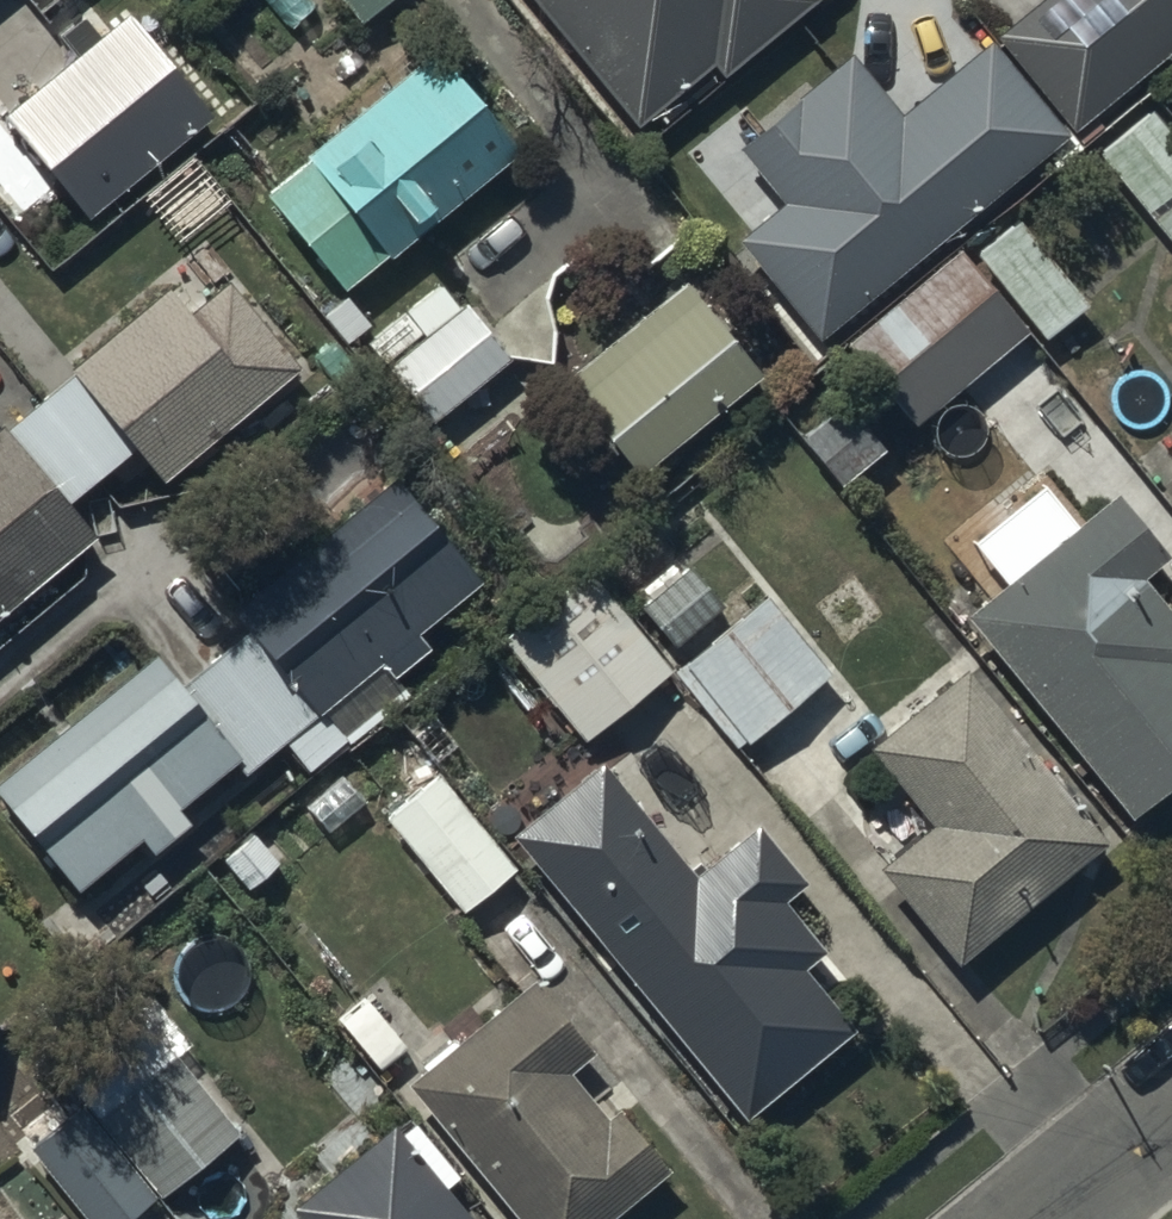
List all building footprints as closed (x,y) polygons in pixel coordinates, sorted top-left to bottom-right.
[(357,23),(386,0),(339,0),(357,23)] [(636,126),(712,65),(722,77),(817,0),(534,0),(636,126)] [(994,36),(1073,130),(1171,49),(1171,0),(1038,0),(994,36)] [(1066,136),(988,40),(899,113),(850,54),(736,147),(782,202),(735,240),(817,339),(1066,136)] [(308,160),(265,194),(341,291),(385,256),(387,258),(519,154),(436,49),(303,154),(308,160)] [(1093,153),(1171,247),(1171,141),(1145,109),(1093,153)] [(958,249),(843,344),(913,427),(1033,328),(1042,338),(1086,302),(1018,222),(969,262),(958,249)] [(605,344),(559,379),(636,474),(766,370),(690,276),(676,288),(660,268),(590,325),(605,344)] [(224,279),(184,313),(164,288),(66,370),(70,374),(2,430),(0,427),(0,613),(92,536),(65,504),(132,447),(161,482),(299,368),(224,279)] [(464,305),(386,368),(433,423),(510,361),(464,305)] [(881,449),(841,401),(798,437),(838,485),(881,449)] [(0,778),(0,799),(76,892),(140,840),(153,855),(190,825),(177,809),(233,763),(243,774),(282,742),(306,772),(312,767),(316,772),(410,694),(396,677),(429,649),(416,633),(480,580),(393,475),(230,609),(247,628),(179,684),(153,652),(0,778)] [(962,615),(1125,818),(1171,780),(1171,622),(1137,579),(1164,558),(1113,495),(962,615)] [(687,566),(639,607),(673,647),(722,606),(687,566)] [(669,669),(586,569),(501,640),(583,739),(669,669)] [(828,672),(763,598),(672,677),(736,751),(828,672)] [(929,825),(877,868),(958,966),(1107,843),(964,671),(867,750),(929,825)] [(602,762),(511,836),(744,1120),(854,1030),(801,966),(822,949),(782,901),(804,884),(755,825),(694,875),(602,762)] [(439,775),(385,819),(462,913),(515,869),(439,775)] [(406,1086),(516,1218),(610,1218),(668,1172),(617,1110),(607,1118),(567,1070),(590,1051),(533,982),(406,1086)] [(407,1048),(363,996),(334,1020),(378,1072),(407,1048)] [(58,1074),(157,1195),(159,1197),(236,1134),(172,1057),(132,1090),(94,1044),(58,1074)] [(58,1074),(7,1116),(33,1148),(29,1151),(85,1218),(128,1218),(157,1195),(58,1074)] [(290,1208),(299,1218),(472,1218),(447,1188),(460,1178),(415,1123),(401,1134),(394,1125),(290,1208)]
